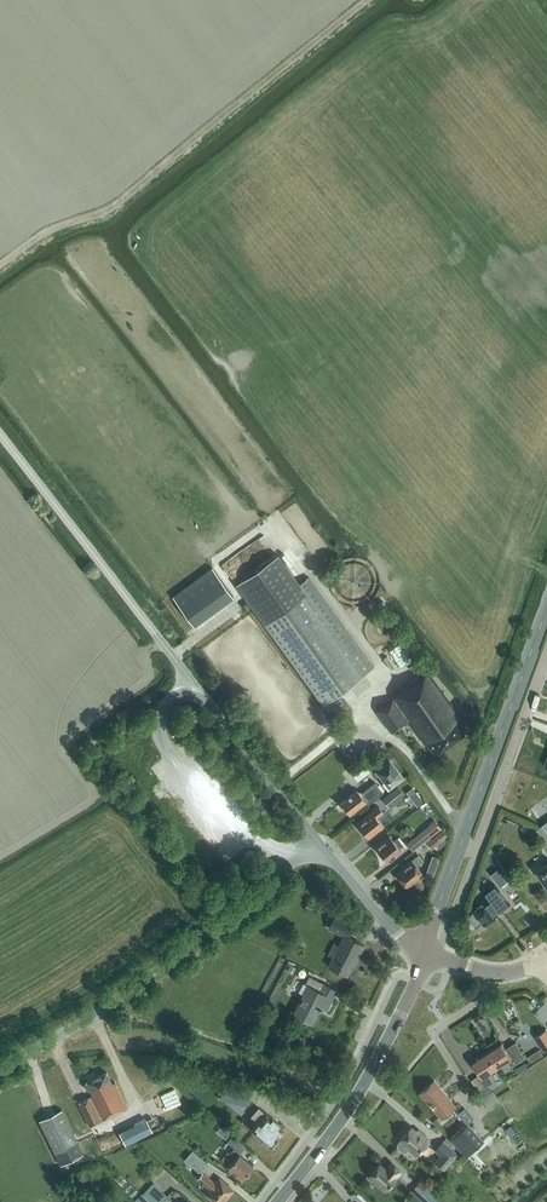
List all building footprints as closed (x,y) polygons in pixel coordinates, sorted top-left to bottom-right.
[(277,554),(236,584),(323,704),(374,667),(308,576),(299,583),(277,554)] [(212,567),(172,596),(194,626),(233,597),(212,567)] [(460,717),(427,671),(391,697),(393,699),(376,711),(391,732),(408,720),(424,742),(427,741),(435,752),(466,730),(457,718),(460,717)] [(361,759),(348,769),(358,781),(370,772),(361,759)] [(377,772),(385,782),(382,783),(387,789),(402,777),(389,762),(377,772)] [(360,794),(357,789),(340,802),(349,814),(365,802),(367,804),(383,792),(375,782),(360,794)] [(389,808),(405,796),(397,786),(382,799),(389,808)] [(357,824),(368,837),(383,825),(376,817),(383,812),(378,806),(363,817),(364,819),(357,824)] [(427,827),(406,843),(412,851),(433,834),(427,827)] [(432,849),(447,836),(442,830),(426,843),(432,849)] [(393,841),(389,836),(375,847),(387,862),(401,851),(399,848),(403,845),(397,838),(393,841)] [(396,873),(407,886),(422,874),(417,866),(423,861),(418,855),(406,864),(407,865),(396,873)] [(439,858),(432,856),(430,863),(437,865),(439,858)] [(537,871),(546,884),(542,887),(546,894),(546,864),(537,871)] [(498,869),(491,875),(500,887),(507,881),(498,869)] [(500,911),(509,904),(495,885),(486,893),(490,898),(488,899),(487,899),(473,910),(475,912),(468,916),(477,927),(483,922),(485,924),(498,914),(496,912),(499,910),(500,911)] [(327,955),(333,958),(329,966),(346,975),(356,956),(358,957),(364,945),(347,937),(353,925),(335,916),(329,927),(337,930),(336,931),(344,935),(339,945),(334,942),(327,955)] [(318,1008),(320,1009),(321,1007),(326,1010),(336,990),(309,976),(305,984),(308,986),(293,1014),(311,1023),(318,1008)] [(546,1030),(535,1037),(544,1052),(546,1050),(546,1032),(546,1030)] [(255,1040),(254,1047),(265,1049),(266,1042),(255,1040)] [(488,1053),(497,1067),(507,1061),(511,1066),(525,1057),(516,1043),(506,1049),(502,1043),(488,1053)] [(539,1049),(533,1053),(537,1059),(543,1055),(539,1049)] [(473,1062),(482,1077),(480,1078),(478,1077),(472,1080),(479,1091),(482,1097),(486,1094),(483,1088),(492,1082),(487,1074),(497,1067),(488,1053),(473,1062)] [(525,1062),(515,1068),(519,1074),(528,1068),(525,1062)] [(90,1089),(93,1095),(78,1102),(90,1126),(127,1108),(114,1082),(112,1083),(106,1072),(86,1081),(84,1084),(87,1090),(90,1089)] [(455,1106),(434,1081),(419,1093),(441,1118),(455,1106)] [(490,1111),(502,1104),(494,1091),(482,1098),(490,1111)] [(258,1107),(257,1108),(251,1116),(258,1123),(252,1130),(270,1146),(278,1137),(277,1136),(283,1128),(278,1123),(279,1123),(273,1117),(272,1117),(266,1113),(266,1114),(258,1107)] [(464,1108),(458,1113),(467,1124),(473,1119),(464,1108)] [(61,1109),(39,1120),(60,1164),(82,1153),(61,1109)] [(119,1135),(124,1146),(152,1132),(147,1122),(145,1119),(118,1132),(119,1135)] [(466,1157),(483,1141),(468,1124),(450,1140),(466,1157)] [(228,1139),(231,1134),(222,1127),(219,1131),(228,1139)] [(397,1147),(402,1152),(405,1151),(407,1149),(415,1156),(420,1150),(425,1155),(432,1148),(426,1143),(429,1140),(417,1130),(415,1132),(410,1128),(400,1139),(401,1139),(397,1143),(397,1147)] [(221,1159),(229,1165),(228,1166),(242,1178),(253,1165),(239,1154),(245,1146),(232,1135),(227,1141),(234,1147),(229,1153),(228,1151),(221,1159)] [(439,1155),(434,1161),(443,1169),(458,1154),(443,1140),(434,1150),(439,1155)] [(199,1173),(208,1163),(192,1150),(184,1160),(199,1173)] [(385,1189),(394,1178),(393,1177),(399,1170),(391,1163),(385,1170),(378,1164),(369,1174),(370,1175),(369,1176),(377,1183),(385,1189)] [(210,1189),(206,1194),(216,1201),(222,1201),(232,1190),(219,1179),(215,1183),(202,1172),(197,1178),(210,1189)] [(126,1181),(119,1174),(115,1179),(122,1185),(126,1181)] [(153,1182),(142,1194),(151,1201),(161,1201),(167,1195),(153,1182)] [(419,1182),(411,1191),(421,1200),(429,1191),(419,1182)] [(141,1194),(135,1200),(137,1201),(150,1201),(141,1194)]
